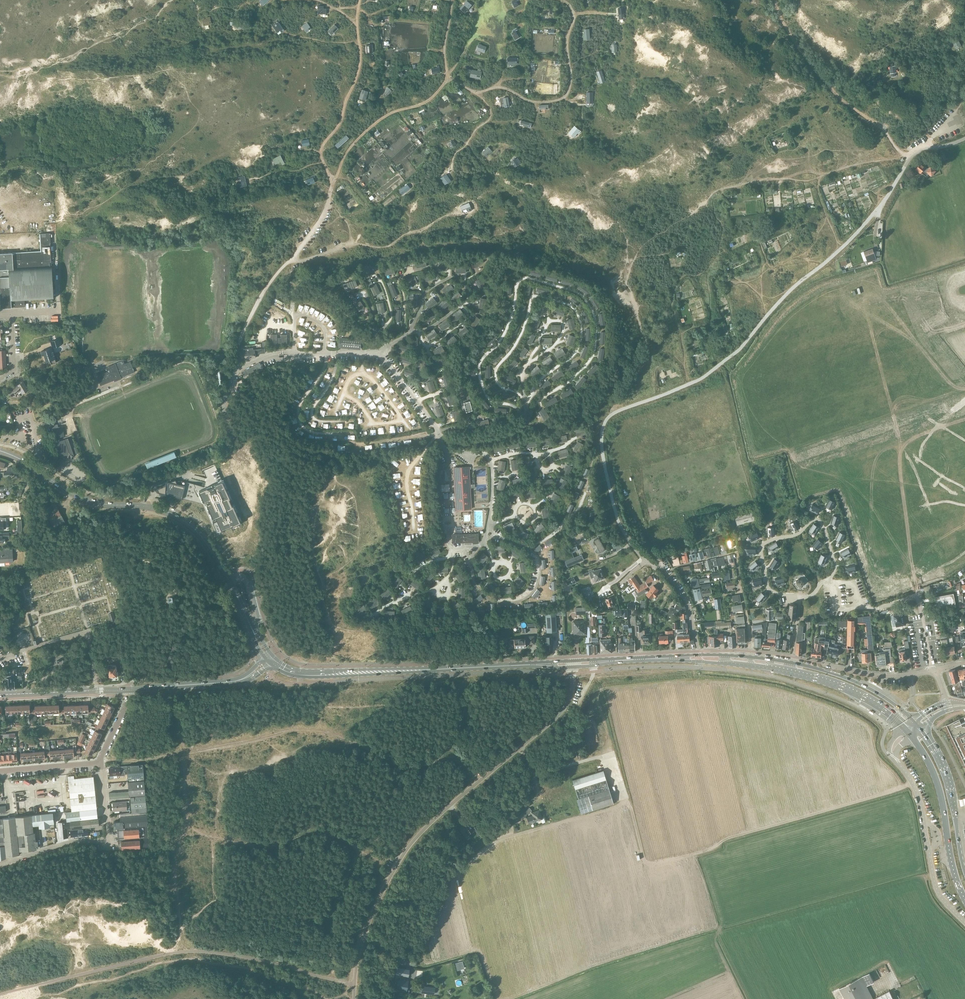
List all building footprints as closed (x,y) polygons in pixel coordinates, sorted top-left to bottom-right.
[(514,9),(518,6),(516,1),(518,0),(512,0),(510,1),(514,9)] [(461,9),(460,9),(465,12),(470,6),(465,2),(463,6),(460,5),(459,7),(461,8),(460,8),(461,9)] [(318,8),(317,14),(326,14),(326,11),(326,9),(323,9),(323,6),(318,6),(318,8)] [(211,24),(210,17),(205,18),(205,19),(202,19),(203,26),(211,24)] [(283,29),(278,22),(272,26),(277,33),(283,29)] [(302,26),(306,32),(311,29),(307,23),(302,26)] [(327,31),(332,35),(338,29),(334,25),(327,31)] [(516,28),(512,30),(513,32),(510,33),(514,41),(519,38),(515,31),(517,30),(516,28)] [(956,50),(962,46),(958,39),(952,43),(956,50)] [(478,44),(476,49),(484,52),(486,47),(478,44)] [(433,74),(440,73),(439,69),(438,65),(436,66),(437,68),(431,69),(432,74),(433,74)] [(469,77),(480,79),(482,72),(480,71),(481,69),(478,69),(477,71),(471,70),(469,77)] [(600,84),(605,82),(601,70),(596,72),(600,84)] [(359,98),(365,101),(368,91),(362,89),(359,98)] [(859,93),(855,97),(860,103),(865,99),(859,93)] [(519,125),(528,128),(530,128),(532,124),(521,120),(519,125)] [(3,134),(7,132),(16,129),(16,126),(5,129),(0,131),(0,136),(3,134)] [(569,133),(574,137),(578,133),(579,134),(581,131),(575,126),(569,133)] [(346,135),(335,145),(337,148),(349,138),(346,135)] [(450,149),(457,145),(455,142),(454,142),(453,140),(448,143),(450,146),(449,147),(450,149)] [(481,152),(484,155),(486,157),(492,152),(488,147),(481,152)] [(272,159),(275,165),(282,161),(279,156),(272,159)] [(510,162),(514,168),(521,163),(518,158),(516,159),(515,158),(510,162)] [(930,166),(927,169),(925,167),(920,163),(915,170),(919,174),(920,173),(925,177),(928,174),(931,176),(935,171),(930,166)] [(451,181),(446,174),(440,178),(441,180),(442,182),(445,185),(451,181)] [(245,176),(238,177),(238,179),(240,179),(241,185),(240,186),(240,188),(247,186),(245,176)] [(315,183),(313,177),(306,180),(308,186),(315,183)] [(407,185),(400,190),(403,194),(410,188),(407,185)] [(469,203),(460,207),(461,211),(466,209),(468,212),(472,210),(469,203)] [(0,254),(0,298),(1,308),(25,307),(25,304),(24,300),(53,299),(51,253),(50,246),(50,244),(51,244),(50,233),(39,234),(40,251),(12,253),(10,253),(7,253),(0,254)] [(874,248),(864,251),(868,261),(877,258),(874,248)] [(479,257),(472,263),(476,268),(483,262),(479,257)] [(357,286),(355,280),(346,284),(348,290),(357,286)] [(480,298),(478,308),(485,310),(487,300),(480,298)] [(50,341),(52,348),(62,345),(60,338),(50,341)] [(341,338),(340,348),(360,350),(361,339),(341,338)] [(55,359),(51,348),(41,352),(42,356),(44,355),(47,364),(51,363),(51,365),(56,363),(55,359)] [(253,348),(244,349),(243,349),(243,352),(241,352),(242,360),(255,358),(255,354),(265,353),(264,348),(253,350),(253,348)] [(106,369),(97,372),(99,377),(97,378),(100,386),(109,382),(109,381),(112,380),(112,381),(114,381),(114,382),(121,379),(121,377),(134,372),(133,370),(131,365),(130,362),(124,364),(123,361),(117,363),(106,368),(106,369)] [(263,369),(259,363),(241,373),(243,377),(249,374),(250,375),(263,369)] [(23,382),(21,383),(17,385),(17,386),(8,391),(11,397),(15,396),(15,395),(20,392),(22,395),(28,392),(26,388),(27,388),(23,382)] [(463,403),(466,412),(472,411),(469,401),(463,403)] [(52,425),(53,438),(64,437),(63,426),(58,427),(57,424),(52,425)] [(73,455),(68,438),(55,443),(61,460),(68,457),(71,459),(73,455)] [(166,484),(156,488),(158,493),(159,493),(159,494),(166,495),(170,496),(171,497),(175,498),(177,498),(180,499),(182,499),(202,505),(203,504),(215,534),(217,533),(218,533),(219,532),(223,531),(224,530),(225,530),(225,529),(225,528),(230,526),(231,527),(232,526),(241,522),(240,522),(238,517),(236,512),(233,505),(229,497),(227,491),(225,488),(223,482),(222,481),(215,465),(213,466),(203,471),(206,477),(203,486),(176,479),(175,480),(173,481),(170,482),(168,483),(166,484)] [(453,467),(455,510),(472,509),(469,466),(458,467),(453,467)] [(829,499),(825,507),(832,510),(835,502),(829,499)] [(414,511),(423,510),(421,500),(412,501),(414,511)] [(1,512),(1,514),(9,514),(9,503),(0,504),(0,512),(1,512)] [(812,504),(809,510),(817,514),(820,508),(812,504)] [(734,516),(737,525),(757,520),(754,510),(734,516)] [(833,515),(831,524),(837,526),(840,517),(833,515)] [(796,520),(790,524),(794,531),(800,528),(796,520)] [(813,524),(809,531),(815,535),(819,527),(813,524)] [(757,532),(749,535),(751,542),(759,538),(757,532)] [(839,532),(836,540),(836,539),(838,541),(839,542),(839,541),(842,542),(842,543),(846,535),(845,535),(843,534),(841,533),(839,532),(840,532),(839,532)] [(452,534),(452,543),(479,542),(478,533),(452,534)] [(597,553),(598,553),(600,553),(602,552),(604,551),(604,550),(605,549),(602,543),(603,541),(600,537),(594,540),(598,547),(597,548),(596,550),(595,551),(596,552),(597,553)] [(818,539),(812,546),(817,550),(823,543),(818,539)] [(776,542),(768,546),(772,552),(780,548),(776,542)] [(5,565),(5,564),(4,562),(8,562),(13,562),(12,550),(10,550),(10,548),(2,549),(2,550),(2,555),(0,555),(0,566),(5,565)] [(711,548),(704,549),(705,552),(706,552),(707,555),(708,557),(713,556),(712,553),(711,548)] [(848,548),(841,552),(844,559),(852,555),(848,548)] [(582,554),(565,561),(567,567),(584,560),(582,554)] [(735,562),(733,554),(727,556),(729,563),(735,562)] [(821,554),(818,562),(824,565),(828,557),(821,554)] [(718,566),(725,564),(724,557),(717,558),(718,566)] [(774,559),(770,566),(776,570),(780,562),(774,559)] [(755,561),(749,566),(753,572),(760,566),(755,561)] [(694,564),(695,569),(700,568),(701,572),(703,571),(701,562),(694,564)] [(855,565),(846,567),(848,574),(856,572),(855,565)] [(690,566),(683,567),(684,571),(688,571),(688,573),(690,572),(691,575),(693,574),(692,569),(690,570),(690,566)] [(593,570),(589,571),(591,578),(594,577),(596,581),(604,578),(601,569),(594,571),(593,570)] [(645,579),(648,584),(654,580),(651,575),(645,579)] [(630,579),(628,580),(630,583),(631,585),(633,583),(636,588),(634,589),(639,596),(646,591),(645,589),(646,589),(647,588),(649,587),(648,585),(646,582),(640,586),(634,576),(631,578),(630,579)] [(784,577),(775,579),(776,586),(785,584),(784,577)] [(691,579),(692,587),(695,587),(700,586),(699,580),(699,579),(697,579),(696,578),(691,579)] [(761,579),(753,580),(754,587),(763,586),(761,579)] [(943,588),(944,591),(951,589),(950,587),(952,586),(951,583),(951,581),(949,582),(950,587),(943,588)] [(647,595),(649,596),(651,598),(654,596),(655,597),(658,593),(657,592),(658,589),(654,585),(649,591),(649,592),(647,595)] [(702,595),(700,588),(693,589),(694,591),(693,591),(695,598),(696,601),(703,599),(702,595)] [(588,590),(583,592),(587,602),(590,601),(592,600),(590,596),(588,590)] [(761,592),(756,599),(761,604),(767,597),(761,592)] [(935,597),(937,610),(956,607),(953,593),(935,597)] [(739,594),(732,596),(733,601),(738,601),(738,603),(741,602),(739,594)] [(614,606),(611,598),(606,599),(608,608),(614,606)] [(680,610),(681,608),(677,605),(676,604),(674,608),(671,607),(668,613),(665,611),(663,616),(671,619),(673,614),(677,616),(681,611),(680,610)] [(732,606),(733,612),(743,610),(742,604),(732,606)] [(788,619),(795,620),(796,605),(790,604),(789,608),(786,608),(786,615),(789,615),(788,619)] [(546,613),(546,614),(547,633),(557,632),(556,612),(546,613)] [(901,625),(905,624),(904,613),(894,615),(896,626),(901,626),(901,625)] [(857,617),(857,623),(862,623),(862,621),(866,622),(866,626),(865,627),(865,629),(867,629),(868,638),(868,646),(868,650),(867,650),(861,651),(861,653),(859,653),(859,661),(860,661),(862,660),(862,662),(869,662),(872,661),(872,653),(874,653),(872,638),(873,638),(872,629),(871,616),(866,616),(858,617),(857,617)] [(847,644),(847,648),(851,648),(854,648),(855,622),(857,623),(857,617),(855,617),(855,618),(848,620),(848,622),(848,635),(847,644)] [(587,635),(588,637),(587,627),(587,620),(584,620),(573,621),(574,634),(575,634),(575,635),(578,634),(578,635),(587,635)] [(716,621),(716,626),(716,629),(731,628),(731,623),(725,623),(725,621),(716,621)] [(640,636),(641,644),(646,644),(647,645),(648,645),(649,644),(650,643),(651,643),(650,636),(646,636),(646,634),(647,634),(647,630),(642,630),(641,625),(641,622),(637,622),(637,625),(636,625),(636,632),(643,632),(643,634),(643,635),(640,636)] [(762,623),(762,626),(763,638),(762,647),(769,647),(770,646),(770,643),(770,642),(767,642),(768,640),(765,640),(766,627),(766,623),(762,623)] [(769,623),(769,628),(768,640),(767,642),(770,642),(770,643),(775,643),(776,624),(769,623)] [(736,643),(746,642),(746,628),(736,629),(736,636),(729,636),(729,640),(728,640),(728,643),(729,643),(729,647),(735,647),(735,639),(736,639),(736,643)] [(668,637),(673,637),(672,631),(665,631),(665,636),(663,636),(663,634),(659,634),(659,643),(668,642),(668,637)] [(719,640),(723,640),(723,634),(717,634),(717,637),(709,637),(709,646),(719,646),(719,640)] [(753,634),(752,639),(754,639),(754,647),(761,647),(761,636),(757,636),(757,634),(753,634)] [(793,635),(787,634),(787,640),(784,639),(782,648),(789,649),(790,643),(792,644),(793,635)] [(511,644),(514,644),(514,648),(525,647),(525,644),(529,644),(534,644),(533,636),(528,636),(529,638),(510,639),(511,644)] [(545,644),(546,649),(552,649),(552,636),(542,637),(543,644),(545,644)] [(818,644),(816,657),(821,658),(822,650),(821,650),(821,646),(824,646),(825,637),(819,637),(818,644)] [(826,654),(832,655),(833,651),(835,644),(834,644),(835,640),(830,639),(825,638),(824,647),(828,648),(826,654)] [(948,638),(941,640),(942,646),(945,646),(945,647),(946,654),(955,653),(954,646),(953,642),(952,638),(948,638)] [(610,640),(602,640),(602,639),(600,639),(601,653),(612,653),(612,644),(611,644),(611,639),(610,639),(610,640)] [(833,651),(832,655),(838,656),(839,652),(840,648),(840,645),(838,645),(835,644),(833,651)] [(884,652),(879,652),(879,653),(875,653),(876,655),(875,655),(876,665),(877,667),(887,665),(887,664),(894,663),(893,656),(891,657),(890,649),(883,650),(884,652)] [(902,649),(899,650),(900,661),(901,661),(902,661),(903,661),(904,660),(907,660),(906,654),(908,654),(908,651),(906,651),(903,652),(902,649)] [(116,664),(108,665),(109,677),(116,677),(116,675),(118,675),(117,672),(116,672),(116,664)] [(949,671),(953,686),(954,686),(955,687),(957,694),(962,692),(959,679),(958,679),(955,669),(949,671)] [(6,682),(6,685),(6,690),(15,689),(14,682),(14,681),(11,681),(11,675),(5,676),(5,682),(6,682)] [(108,704),(105,709),(112,713),(115,707),(108,704)] [(24,713),(30,713),(30,714),(32,714),(33,714),(33,710),(31,710),(29,710),(29,705),(23,705),(24,713)] [(59,705),(53,705),(53,713),(59,712),(59,714),(62,713),(62,710),(61,710),(59,710),(59,705)] [(64,706),(64,709),(62,710),(62,713),(71,713),(70,705),(64,706)] [(35,706),(35,709),(33,710),(33,714),(32,714),(33,721),(36,721),(35,714),(41,713),(41,706),(35,706)] [(105,709),(102,715),(109,718),(112,713),(105,709)] [(102,715),(100,720),(107,723),(109,718),(102,715)] [(944,726),(964,768),(964,721),(961,723),(959,719),(945,725),(944,726)] [(100,720),(97,725),(96,728),(99,730),(101,727),(104,729),(107,723),(100,720)] [(95,730),(92,736),(99,739),(102,734),(98,732),(99,730),(96,728),(95,730)] [(92,736),(90,741),(97,744),(99,739),(92,736)] [(90,741),(87,746),(94,750),(97,744),(90,741)] [(68,749),(67,749),(68,757),(74,756),(74,753),(76,753),(76,749),(76,745),(73,745),(73,749),(68,749)] [(56,750),(50,751),(49,746),(47,746),(47,747),(47,749),(47,751),(47,755),(50,755),(50,758),(56,758),(56,750)] [(87,746),(85,750),(84,752),(85,752),(91,755),(94,750),(87,746)] [(47,751),(38,751),(39,759),(45,759),(44,755),(47,755),(47,751)] [(115,768),(109,768),(109,776),(110,779),(113,778),(113,775),(118,775),(118,776),(125,775),(125,772),(124,772),(124,770),(127,770),(128,780),(127,780),(128,782),(144,781),(142,765),(127,766),(115,767),(115,768)] [(572,780),(578,799),(576,800),(580,814),(613,803),(602,770),(572,780)] [(69,785),(71,811),(97,809),(94,777),(74,779),(73,776),(68,776),(69,785)] [(129,791),(109,793),(109,799),(130,797),(145,796),(145,795),(144,788),(144,781),(128,782),(128,790),(129,791)] [(145,796),(130,797),(131,803),(131,808),(132,813),(146,812),(146,807),(146,802),(145,796)] [(545,798),(549,811),(559,807),(556,797),(553,799),(552,798),(549,799),(548,796),(545,798)] [(126,801),(113,803),(113,811),(125,810),(130,810),(129,801),(126,801)] [(518,822),(532,811),(530,808),(514,821),(515,823),(518,821),(518,822)] [(67,822),(66,822),(67,829),(71,829),(70,822),(98,819),(97,809),(71,811),(66,812),(67,822)] [(527,818),(529,824),(542,820),(539,810),(531,813),(532,816),(527,818)] [(117,828),(148,826),(146,812),(132,813),(130,813),(125,814),(120,814),(120,817),(120,822),(113,822),(114,829),(117,828)] [(53,813),(32,815),(33,826),(39,825),(39,828),(40,828),(44,827),(44,828),(50,827),(50,824),(54,824),(53,813)] [(19,854),(19,853),(20,853),(20,852),(20,851),(36,849),(36,846),(38,846),(37,841),(35,841),(33,826),(32,815),(15,817),(19,854)] [(2,818),(3,828),(4,836),(5,845),(5,846),(5,856),(19,854),(15,817),(8,817),(2,818)] [(98,819),(70,822),(71,829),(99,826),(98,819)] [(67,829),(66,822),(58,823),(59,838),(68,837),(67,829)] [(465,830),(467,834),(473,831),(468,823),(459,829),(461,832),(465,830)] [(117,828),(118,840),(148,838),(148,826),(117,828)] [(88,835),(88,833),(91,833),(91,828),(70,830),(71,837),(88,835)] [(148,838),(118,840),(118,850),(149,848),(148,838)] [(400,965),(399,968),(397,967),(396,974),(396,976),(400,976),(400,975),(404,976),(406,969),(406,966),(400,965)] [(404,980),(404,978),(400,977),(400,979),(398,979),(396,989),(406,991),(407,981),(404,980)] [(825,996),(827,998),(873,998),(866,986),(862,977),(839,989),(825,996)] [(417,985),(416,992),(434,994),(435,987),(417,985)]
